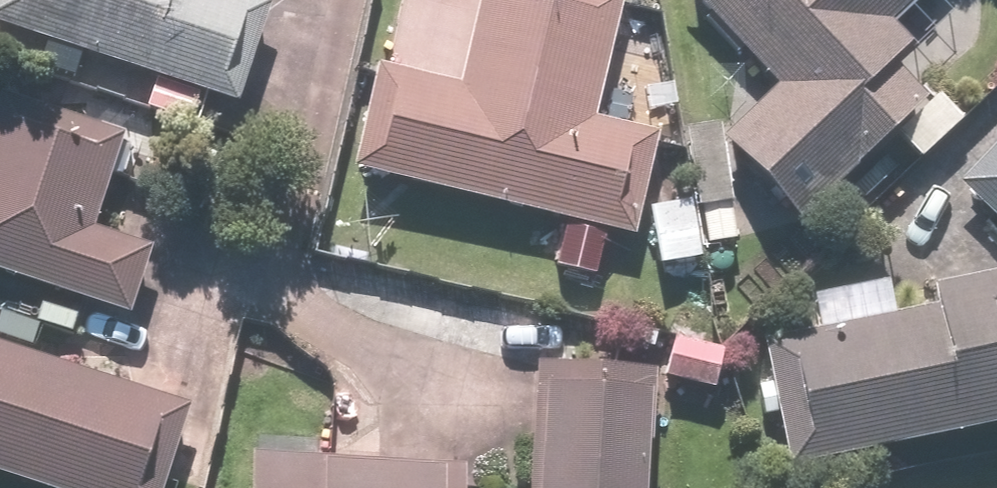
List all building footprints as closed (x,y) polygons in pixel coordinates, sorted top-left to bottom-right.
[(156,82),(147,108),(191,123),(200,98),(233,110),(270,6),(255,0),(0,0),(0,26),(46,42),(37,68),(75,82),(84,56),(156,82)] [(457,84),(369,63),(343,172),(566,226),(555,268),(590,277),(601,232),(630,239),(655,134),(596,120),(625,0),(478,0),(457,84)] [(770,86),(717,139),(804,226),(931,98),(894,61),(911,44),(893,27),(920,0),(684,0),(770,86)] [(92,226),(126,138),(0,89),(0,272),(125,321),(153,250),(92,226)] [(966,181),(996,212),(996,150),(966,181)] [(600,245),(604,275),(698,262),(690,204),(647,210),(651,238),(600,245)] [(763,339),(784,467),(996,433),(996,274),(930,285),(933,306),(896,312),(891,279),(809,292),(815,330),(763,339)] [(727,348),(665,339),(659,381),(721,389),(727,348)] [(0,347),(0,482),(20,487),(165,487),(190,408),(0,347)] [(534,362),(527,487),(649,487),(656,370),(534,362)] [(252,433),(249,487),(464,487),(465,467),(319,459),(321,437),(252,433)]
